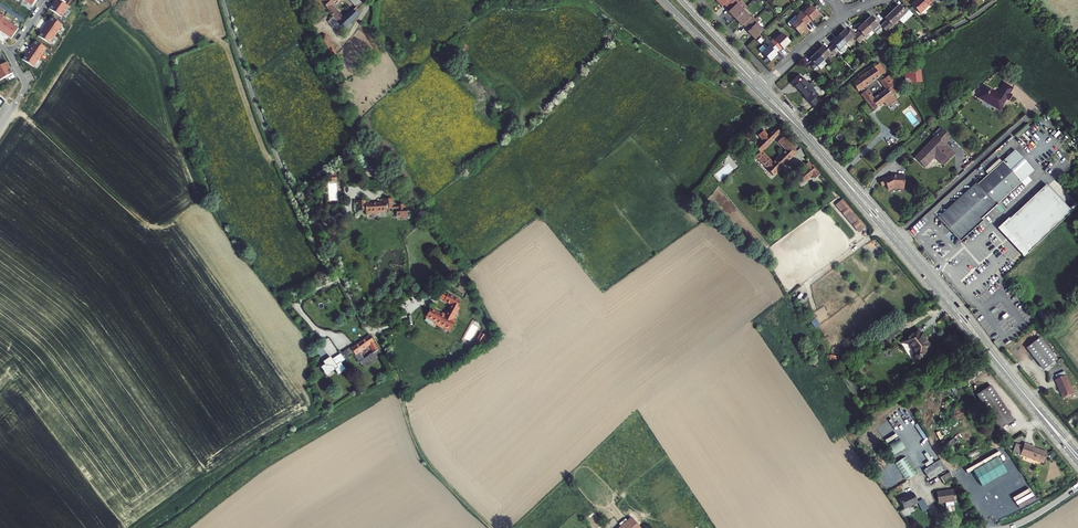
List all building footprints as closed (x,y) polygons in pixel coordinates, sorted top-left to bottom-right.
[(52,6),(51,5),(48,9),(61,18),(68,7),(58,0),(56,0),(52,6)] [(357,13),(352,7),(341,16),(330,3),(334,0),(314,0),(318,5),(322,2),(329,10),(328,10),(333,16),(330,20),(338,29),(341,29),(343,31),(352,24),(349,20),(357,13)] [(740,0),(739,1),(738,2),(736,0),(735,0),(727,7),(730,10),(728,12),(735,19),(744,11),(747,7),(740,0)] [(927,0),(916,0),(911,5),(920,13),(930,3),(927,0)] [(2,4),(0,7),(7,12),(9,9),(2,4)] [(823,10),(817,4),(813,8),(811,6),(804,13),(802,11),(799,14),(808,22),(810,20),(812,21),(823,10)] [(908,10),(903,4),(900,7),(898,5),(891,12),(899,20),(908,10)] [(311,27),(326,14),(321,8),(308,20),(311,27)] [(13,12),(9,9),(7,12),(15,17),(17,14),(13,12)] [(911,14),(908,10),(899,20),(902,23),(911,14)] [(750,18),(744,11),(735,19),(742,26),(743,25),(746,27),(755,19),(752,16),(750,18)] [(899,20),(891,12),(884,18),(886,20),(883,23),(889,29),(899,20)] [(24,20),(17,14),(15,17),(22,23),(24,20)] [(808,22),(799,14),(796,17),(798,18),(795,21),(792,18),(788,22),(788,24),(789,26),(791,25),(799,34),(806,27),(805,25),(808,22)] [(880,26),(871,16),(864,23),(873,33),(880,26),(886,32),(889,29),(883,23),(880,26)] [(49,20),(44,27),(56,35),(62,25),(51,17),(51,18),(52,18),(50,21),(49,20)] [(763,31),(756,23),(759,20),(757,17),(755,19),(746,27),(749,30),(747,32),(754,39),(763,31)] [(3,18),(0,23),(0,32),(3,34),(11,24),(3,18)] [(873,33),(864,23),(856,29),(858,31),(856,34),(861,40),(868,34),(870,36),(873,33)] [(18,29),(11,24),(3,34),(11,39),(18,29)] [(56,35),(44,27),(40,33),(41,34),(39,37),(38,36),(49,44),(56,35)] [(856,34),(850,28),(847,31),(845,29),(838,36),(846,44),(853,37),(858,43),(861,40),(856,34)] [(790,42),(782,34),(774,41),(773,39),(770,42),(778,50),(781,48),(783,49),(790,42)] [(329,36),(318,41),(325,54),(335,49),(329,36)] [(362,36),(341,55),(343,57),(350,64),(352,67),(373,47),(362,36)] [(846,44),(838,36),(831,43),(833,45),(830,47),(836,53),(846,44)] [(778,50),(770,42),(767,39),(764,41),(769,46),(761,53),(770,62),(777,54),(775,53),(778,50)] [(33,44),(28,50),(40,58),(46,49),(35,41),(36,42),(34,45),(33,44)] [(836,53),(830,47),(827,50),(823,46),(816,53),(824,60),(831,54),(833,56),(836,53)] [(40,58),(28,50),(24,57),(25,57),(23,60),(22,59),(22,60),(33,67),(40,58)] [(824,60),(816,53),(809,59),(811,61),(808,64),(814,70),(824,60)] [(347,67),(350,64),(343,57),(340,60),(347,67)] [(6,62),(0,65),(0,79),(12,73),(10,69),(9,69),(5,63),(6,62)] [(880,63),(874,67),(880,76),(886,72),(880,63)] [(874,67),(858,77),(859,78),(852,82),(859,92),(861,90),(865,87),(881,76),(880,76),(874,67)] [(920,68),(903,70),(905,83),(921,82),(920,68)] [(808,85),(799,74),(790,83),(795,88),(795,87),(800,92),(808,85)] [(880,81),(885,89),(874,98),(867,89),(866,90),(863,93),(861,94),(873,110),(878,106),(879,106),(884,102),(887,106),(897,99),(894,94),(898,91),(894,85),(897,83),(891,74),(880,81)] [(821,93),(815,87),(815,86),(811,82),(808,85),(800,92),(806,98),(805,98),(813,107),(819,102),(815,98),(821,93)] [(994,107),(999,111),(1006,99),(1009,101),(1012,95),(1010,93),(1013,88),(1004,82),(998,93),(984,85),(981,90),(978,95),(977,97),(983,101),(985,98),(995,104),(994,107)] [(985,98),(983,101),(994,107),(995,104),(985,98)] [(897,123),(892,128),(896,133),(902,129),(897,123)] [(753,146),(758,151),(779,133),(774,127),(764,136),(761,131),(755,136),(760,141),(753,146)] [(934,136),(914,157),(925,167),(934,158),(943,166),(955,154),(944,143),(951,137),(942,128),(941,129),(934,136)] [(934,136),(941,129),(939,128),(933,135),(934,136)] [(758,151),(752,156),(766,169),(764,171),(769,177),(795,154),(781,138),(775,143),(783,153),(770,164),(758,151)] [(1034,171),(1015,150),(1002,162),(988,174),(977,184),(976,182),(938,217),(960,241),(983,220),(981,219),(1021,182),(1028,176),(1034,171)] [(356,157),(363,169),(371,164),(364,152),(356,157)] [(985,171),(988,174),(1002,162),(999,159),(985,171)] [(807,169),(798,177),(803,183),(812,175),(815,179),(820,174),(812,164),(811,166),(808,162),(804,166),(807,169)] [(328,182),(337,181),(336,171),(327,172),(328,182)] [(885,185),(888,191),(894,188),(904,189),(905,175),(891,174),(884,177),(883,177),(878,179),(882,187),(885,185)] [(1028,176),(1021,182),(1024,186),(1031,180),(1028,176)] [(1022,254),(1023,256),(1072,212),(1047,185),(1010,218),(1002,225),(1025,251),(1022,254)] [(366,200),(355,201),(355,205),(357,205),(357,211),(366,210),(366,214),(378,213),(386,212),(386,210),(391,210),(391,211),(396,210),(396,217),(402,216),(403,218),(408,217),(407,208),(406,208),(405,205),(404,206),(404,204),(397,205),(393,205),(393,199),(388,199),(383,199),(383,201),(366,202),(366,200)] [(842,199),(836,204),(842,212),(849,206),(842,199)] [(851,209),(845,214),(853,225),(860,219),(851,209)] [(997,227),(1022,254),(1025,251),(1002,225),(1010,218),(1009,216),(997,227)] [(860,219),(853,225),(856,228),(862,223),(860,219)] [(862,223),(856,228),(860,232),(866,227),(862,223)] [(442,314),(431,308),(426,318),(435,323),(439,325),(438,327),(442,329),(443,328),(450,331),(456,321),(453,319),(459,309),(458,308),(457,306),(461,301),(448,293),(448,294),(442,291),(438,298),(444,301),(443,301),(447,303),(448,303),(448,304),(450,305),(447,312),(445,311),(444,313),(442,312),(442,314)] [(895,324),(876,335),(880,342),(890,336),(899,330),(895,324)] [(913,330),(912,331),(926,348),(928,346),(913,330)] [(923,352),(926,348),(912,331),(900,343),(904,344),(906,344),(908,345),(909,346),(910,348),(912,356),(912,358),(913,360),(915,361),(918,361),(920,360),(921,358),(922,356),(922,353),(923,352)] [(351,348),(354,353),(355,355),(354,356),(359,363),(360,363),(365,368),(377,359),(377,358),(382,355),(378,350),(379,350),(374,342),(369,335),(351,348)] [(1057,359),(1040,337),(1026,348),(1043,370),(1044,369),(1049,366),(1051,364),(1055,361),(1057,359)] [(354,353),(351,348),(350,347),(341,354),(345,360),(354,353)] [(345,360),(341,354),(332,359),(330,357),(322,362),(323,364),(319,366),(319,367),(325,376),(335,369),(339,375),(346,370),(341,363),(345,360)] [(1056,376),(1058,380),(1067,376),(1065,372),(1056,376)] [(1075,394),(1067,376),(1058,380),(1056,381),(1060,391),(1062,390),(1065,398),(1075,394)] [(948,386),(954,394),(957,393),(953,387),(956,385),(954,382),(948,386)] [(1014,420),(991,385),(977,395),(1000,429),(1014,420)] [(887,443),(898,436),(895,432),(885,440),(887,443)] [(905,448),(899,438),(884,447),(891,458),(905,448)] [(1020,455),(1043,464),(1047,452),(1033,447),(1034,446),(1025,443),(1023,446),(1020,455)] [(1012,452),(1020,455),(1023,446),(1015,444),(1012,452)] [(906,457),(895,464),(907,481),(917,474),(906,457)] [(997,457),(973,471),(981,487),(1006,473),(997,457)] [(943,471),(937,461),(923,471),(927,477),(929,479),(929,480),(943,471)] [(953,479),(949,473),(940,478),(944,484),(953,479)] [(953,490),(936,492),(938,504),(945,503),(946,507),(954,506),(953,502),(955,502),(955,501),(954,495),(953,490)] [(912,493),(899,499),(904,510),(918,504),(912,493)] [(924,501),(918,504),(922,512),(928,509),(924,501)] [(619,527),(641,527),(632,517),(627,521),(621,527),(619,527)]
